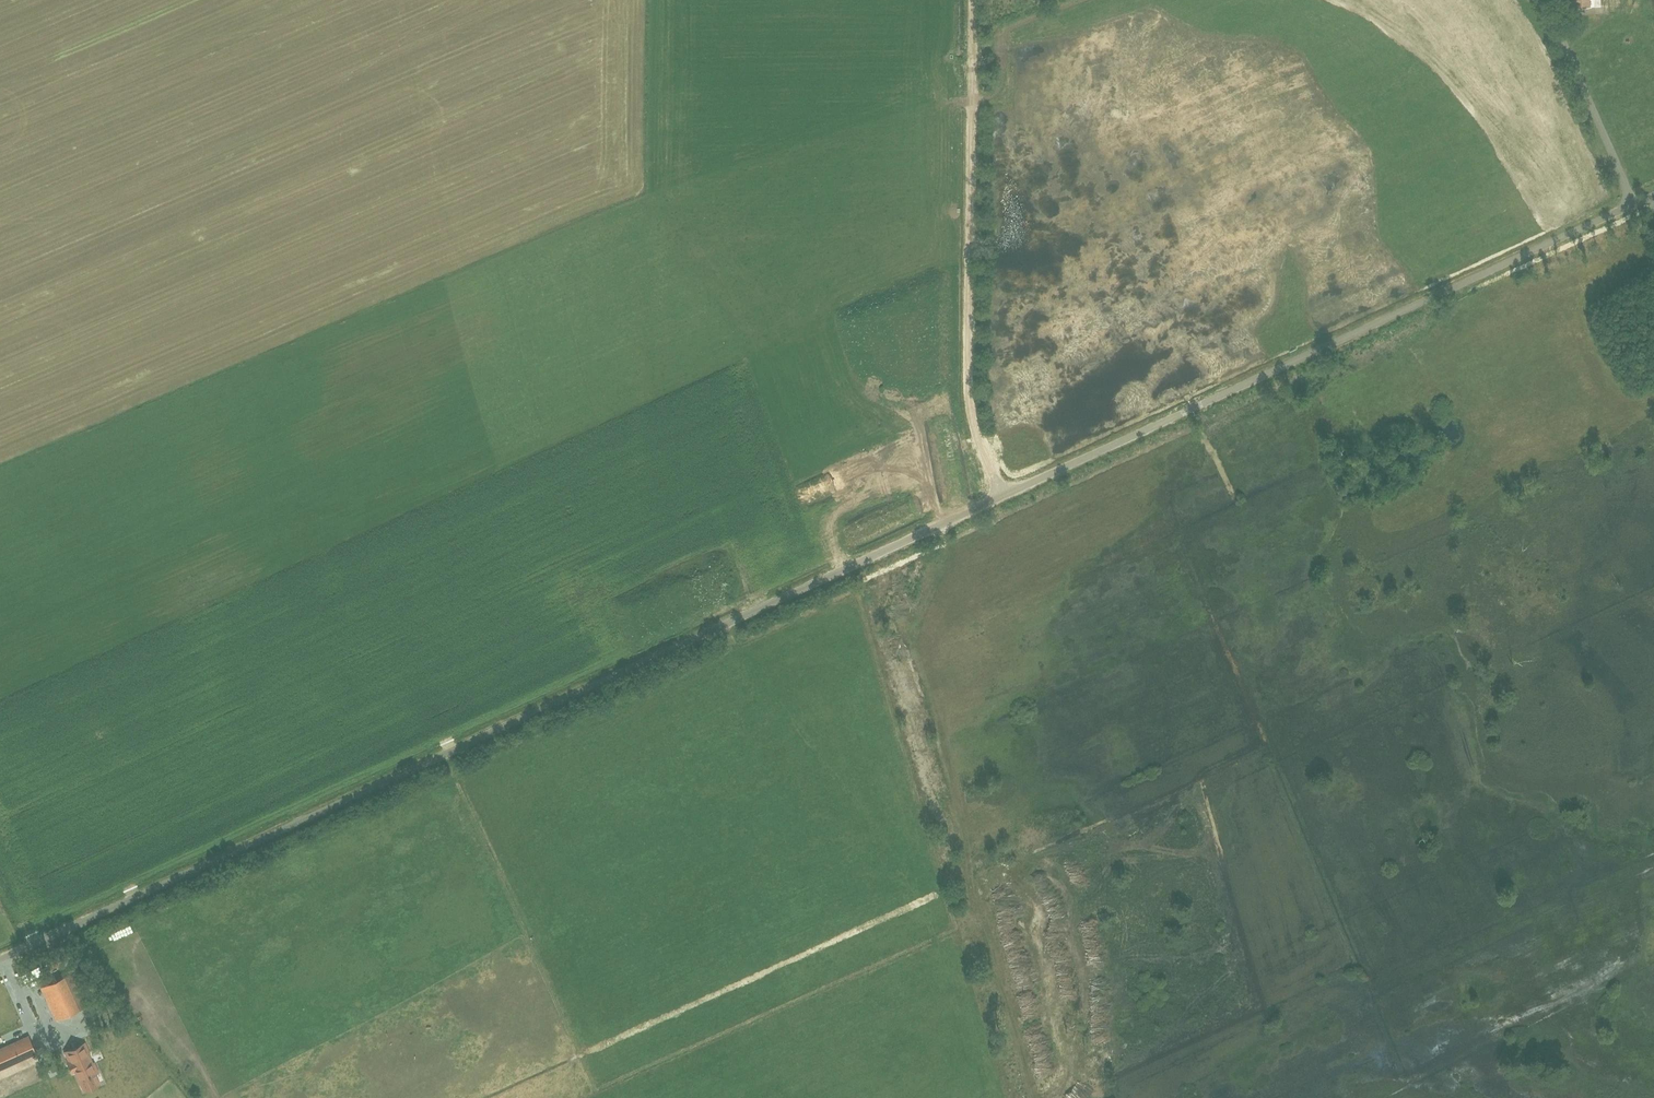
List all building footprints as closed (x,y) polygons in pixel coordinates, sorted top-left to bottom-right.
[(42,987),(57,1020),(92,1004),(77,971),(42,987)] [(36,1053),(28,1036),(0,1049),(0,1070),(36,1053)] [(89,1053),(85,1043),(77,1046),(72,1049),(65,1052),(69,1062),(67,1063),(71,1073),(75,1071),(84,1091),(99,1084),(94,1073),(98,1072),(93,1062),(92,1062),(88,1054),(89,1053)]
